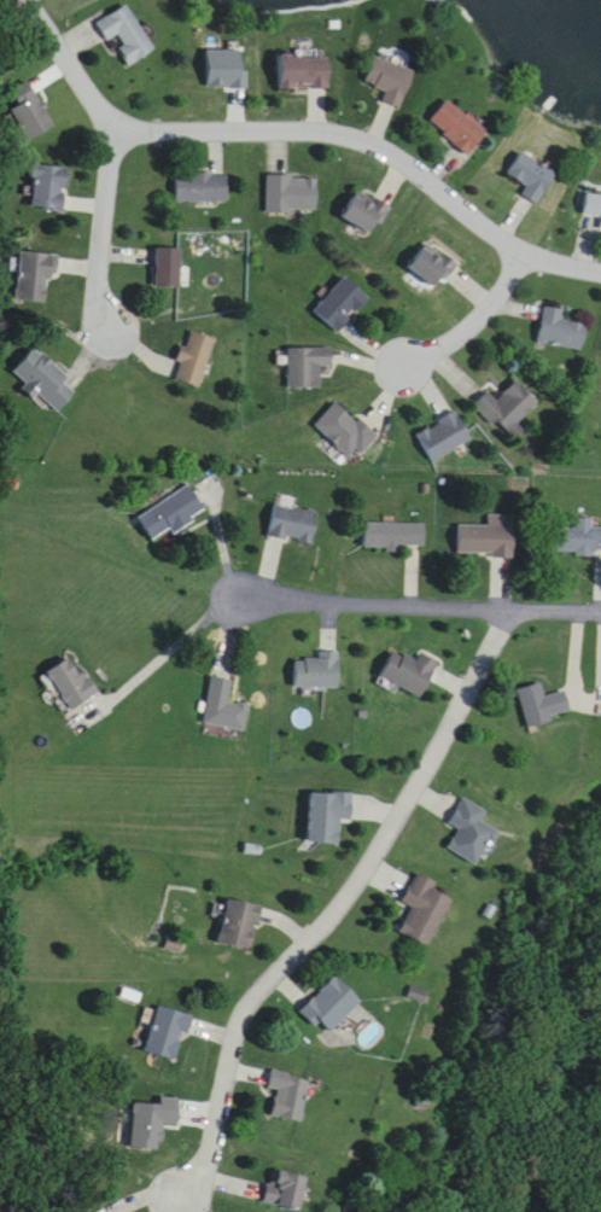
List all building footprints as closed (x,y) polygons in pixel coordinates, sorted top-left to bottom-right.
[(108,43),(116,39),(130,66),(155,52),(130,7),(98,24),(108,43)] [(317,54),(279,54),(279,91),(328,90),(328,59),(317,60),(317,54)] [(400,109),(414,71),(374,57),(364,86),(386,93),(382,103),(400,109)] [(20,104),(11,110),(31,139),(55,123),(27,82),(12,92),(20,104)] [(466,157),(486,136),(450,100),(430,120),(466,157)] [(556,176),(522,152),(506,174),(526,188),(521,196),(535,205),(556,176)] [(66,210),(68,166),(34,164),(33,208),(66,210)] [(177,201),(228,201),(228,173),(177,173),(177,201)] [(317,211),(317,176),(267,176),(267,211),(317,211)] [(370,233),(386,206),(357,190),(342,217),(370,233)] [(587,195),(583,216),(600,219),(600,197),(587,195)] [(434,290),(457,265),(430,241),(408,266),(434,290)] [(182,287),(182,248),(157,248),(157,287),(182,287)] [(52,302),(57,255),(22,250),(17,298),(52,302)] [(369,299),(346,277),(314,310),(337,333),(369,299)] [(545,307),(539,344),(582,350),(586,324),(562,320),(563,310),(545,307)] [(175,379),(202,387),(216,338),(188,330),(175,379)] [(68,377),(36,346),(13,371),(56,413),(76,393),(64,381),(68,377)] [(331,367),(331,348),(288,348),(288,388),(320,388),(320,367),(331,367)] [(515,442),(526,431),(518,424),(541,401),(518,380),(497,401),(488,392),(476,404),(515,442)] [(314,425),(351,463),(376,439),(339,401),(314,425)] [(418,433),(433,461),(472,440),(457,412),(418,433)] [(139,517),(155,542),(205,511),(189,486),(139,517)] [(318,511),(275,504),(270,536),(313,544),(318,511)] [(516,515),(489,515),(489,525),(459,525),(459,557),(516,557),(516,515)] [(591,528),(591,518),(579,518),(579,527),(554,527),(554,553),(600,553),(600,528),(591,528)] [(425,523),(366,523),(366,549),(425,549),(425,523)] [(340,688),(340,650),(320,650),(320,658),(296,658),(296,688),(340,688)] [(396,650),(382,675),(421,697),(441,661),(423,651),(417,661),(396,650)] [(46,672),(71,710),(99,691),(87,672),(82,675),(69,657),(46,672)] [(246,730),(250,704),(230,701),(233,678),(212,675),(205,724),(246,730)] [(530,727),(573,715),(566,691),(547,696),(543,682),(519,689),(530,727)] [(353,794),(311,792),(308,842),(340,844),(341,821),(351,822),(353,794)] [(448,849),(477,866),(498,831),(482,822),(488,811),(464,798),(449,825),(458,831),(448,849)] [(399,933),(430,947),(453,899),(435,889),(438,883),(417,873),(402,904),(411,908),(399,933)] [(218,943),(249,950),(260,907),(230,899),(218,943)] [(327,1036),(361,1002),(336,976),(301,1011),(327,1036)] [(145,1051),(177,1061),(191,1017),(159,1007),(145,1051)] [(310,1080),(272,1072),(269,1089),(277,1090),(272,1116),(302,1122),(310,1080)] [(305,1179),(276,1170),(267,1201),(297,1209),(305,1179)]
